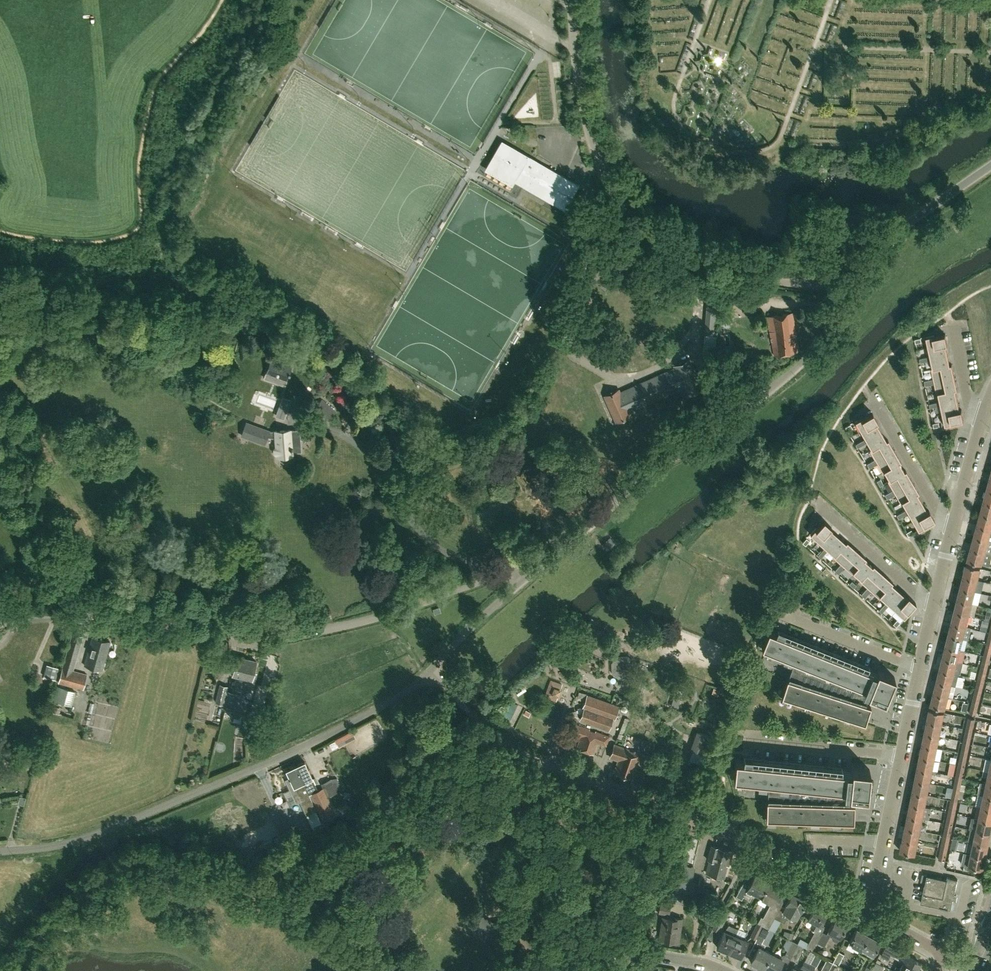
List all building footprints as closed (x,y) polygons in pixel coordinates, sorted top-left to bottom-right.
[(578,184),(503,141),(490,164),(565,207),(563,209),(564,210),(579,184),(578,184)] [(715,333),(716,313),(717,306),(707,305),(705,332),(715,333)] [(774,355),(797,351),(792,312),(767,316),(774,355)] [(926,336),(929,347),(948,343),(946,334),(939,335),(939,334),(926,336)] [(948,344),(948,343),(929,347),(930,356),(919,358),(920,360),(948,354),(946,344),(948,344)] [(931,369),(952,364),(950,364),(948,354),(920,360),(920,362),(931,360),(933,368),(931,368),(931,369)] [(214,368),(224,363),(229,361),(226,355),(221,357),(211,362),(214,368)] [(287,378),(289,372),(292,365),(279,360),(271,357),(266,370),(271,372),(287,378)] [(621,394),(620,392),(619,389),(604,395),(615,421),(630,415),(628,410),(654,398),(654,396),(681,384),(686,395),(703,388),(690,359),(673,366),(674,367),(634,385),(635,387),(621,394)] [(955,376),(952,364),(931,369),(933,378),(924,380),(925,383),(955,376)] [(935,383),(937,393),(957,389),(955,376),(925,383),(925,385),(935,383)] [(306,398),(312,390),(306,385),(300,394),(306,398)] [(957,389),(937,393),(937,394),(938,393),(940,401),(929,404),(930,406),(958,400),(955,390),(957,389)] [(319,412),(326,403),(321,400),(314,408),(319,412)] [(943,414),(962,410),(962,409),(960,410),(958,400),(930,406),(930,408),(941,405),(943,414)] [(964,419),(962,410),(943,414),(945,425),(958,422),(958,420),(964,419)] [(855,421),(860,430),(877,421),(872,412),(867,415),(866,414),(855,421)] [(877,421),(860,430),(865,438),(855,444),(856,445),(881,431),(876,422),(877,421)] [(275,431),(269,431),(269,430),(246,422),(241,434),(264,443),(267,435),(270,435),(270,437),(275,438),(276,445),(274,447),(274,452),(277,454),(277,456),(280,456),(280,459),(283,461),(287,461),(289,458),(289,455),(292,455),(291,452),(300,451),(298,429),(290,430),(290,429),(275,431)] [(869,450),(870,450),(888,439),(886,440),(881,431),(856,445),(857,447),(867,442),(871,449),(869,450)] [(894,450),(888,439),(870,450),(875,459),(866,463),(868,465),(894,450)] [(900,461),(894,450),(868,465),(869,468),(877,463),(882,472),(900,461)] [(887,480),(887,481),(906,470),(905,470),(904,471),(899,462),(901,461),(900,461),(882,472),(884,471),(889,480),(887,480)] [(912,481),(906,470),(887,481),(892,489),(884,494),(886,496),(912,481)] [(918,492),(912,481),(886,496),(887,498),(895,494),(900,502),(918,492)] [(918,492),(900,502),(900,503),(902,502),(906,509),(896,515),(897,516),(922,502),(917,493),(918,492)] [(927,511),(922,502),(897,516),(898,518),(908,512),(912,520),(929,510),(927,511)] [(983,502),(980,513),(990,516),(990,504),(983,502)] [(934,519),(929,510),(912,520),(918,530),(929,523),(929,522),(934,519)] [(980,513),(977,525),(990,529),(990,516),(980,513)] [(810,534),(818,541),(831,526),(824,520),(820,525),(819,524),(810,534)] [(977,525),(974,537),(988,541),(990,529),(977,525)] [(831,527),(831,526),(818,541),(825,547),(817,555),(819,556),(838,535),(830,528),(831,527)] [(838,535),(819,556),(820,558),(828,549),(834,555),(833,556),(833,557),(847,541),(845,542),(838,535)] [(610,537),(606,540),(602,544),(607,549),(615,542),(610,537)] [(988,541),(974,537),(971,548),(985,552),(988,541)] [(856,549),(847,541),(833,557),(840,563),(834,570),(836,572),(856,549)] [(985,552),(971,548),(967,560),(981,564),(985,552)] [(866,557),(856,549),(836,572),(838,574),(844,567),(851,573),(866,557)] [(859,580),(874,565),(873,564),(872,566),(865,559),(866,558),(866,557),(851,573),(852,574),(853,572),(860,579),(859,580)] [(966,564),(963,576),(977,580),(980,568),(966,564)] [(883,573),(874,565),(859,580),(867,587),(861,594),(862,596),(883,573)] [(892,581),(883,573),(862,596),(864,597),(871,590),(878,597),(892,581)] [(960,588),(974,591),(977,580),(963,576),(960,588)] [(892,582),(892,581),(878,597),(880,596),(886,601),(878,610),(880,611),(899,590),(891,583),(892,582)] [(960,588),(957,600),(971,603),(974,591),(960,588)] [(899,590),(880,611),(881,612),(889,604),(895,610),(908,596),(908,595),(906,597),(899,590)] [(915,602),(908,596),(895,610),(904,617),(912,608),(911,607),(915,602)] [(954,611),(968,615),(971,603),(957,600),(954,611)] [(954,611),(951,623),(965,626),(968,615),(954,611)] [(948,634),(962,638),(965,626),(951,623),(948,634)] [(889,688),(894,676),(877,669),(876,673),(871,671),(783,635),(784,631),(777,628),(775,632),(768,629),(761,647),(775,652),(774,656),(792,664),(787,678),(781,695),(865,722),(870,705),(869,704),(871,699),(867,698),(868,694),(874,696),(876,692),(881,694),(881,695),(883,696),(883,695),(886,696),(889,688)] [(82,636),(72,633),(66,652),(58,682),(82,689),(87,674),(73,670),(78,652),(82,636)] [(948,634),(945,646),(959,650),(962,638),(948,634)] [(88,652),(85,665),(102,670),(107,652),(110,641),(93,636),(88,652)] [(957,661),(959,650),(945,646),(942,658),(957,661)] [(233,692),(237,693),(238,693),(239,689),(238,689),(246,658),(237,656),(233,674),(237,675),(234,688),(233,692)] [(246,658),(238,689),(239,689),(243,690),(247,677),(251,679),(256,661),(246,658)] [(942,658),(940,669),(954,673),(957,661),(942,658)] [(617,669),(621,673),(627,673),(630,668),(630,663),(626,660),(620,660),(617,664),(617,669)] [(58,668),(46,665),(43,676),(55,680),(58,668)] [(940,669),(937,681),(951,685),(956,686),(959,674),(954,673),(940,669)] [(551,680),(545,696),(556,700),(561,684),(551,680)] [(937,681),(934,693),(948,696),(951,685),(937,681)] [(237,693),(233,692),(227,691),(228,686),(219,684),(215,702),(223,704),(222,708),(233,711),(237,696),(238,693),(237,693)] [(72,705),(76,690),(58,685),(53,700),(72,705)] [(945,708),(948,696),(934,693),(931,705),(945,708)] [(584,708),(579,720),(608,730),(612,718),(614,719),(618,706),(587,695),(582,708),(584,708)] [(675,696),(671,706),(677,708),(681,698),(675,696)] [(927,721),(942,724),(944,712),(930,709),(927,721)] [(250,710),(246,724),(254,726),(258,712),(250,710)] [(927,721),(925,733),(939,736),(942,724),(927,721)] [(609,736),(575,724),(571,733),(580,736),(576,748),(593,754),(597,742),(606,745),(609,736)] [(338,745),(354,737),(351,731),(336,740),(338,745)] [(692,750),(705,755),(712,736),(699,732),(692,750)] [(939,736),(925,733),(922,745),(937,747),(939,736)] [(623,746),(614,743),(610,756),(618,759),(614,770),(632,776),(638,761),(641,763),(641,764),(648,766),(652,756),(635,750),(634,751),(628,749),(629,748),(623,746)] [(922,745),(920,756),(934,759),(937,747),(922,745)] [(766,818),(774,818),(853,821),(854,803),(853,803),(853,798),(849,797),(849,793),(855,794),(856,789),(862,790),(864,790),(867,790),(868,782),(869,769),(851,767),(851,771),(846,771),(846,770),(751,760),(751,755),(743,755),(742,759),(735,759),(733,777),(749,779),(748,783),(767,785),(767,800),(766,800),(766,818)] [(934,759),(920,756),(918,768),(932,771),(934,759)] [(295,766),(309,795),(310,794),(321,817),(334,811),(326,795),(332,792),(333,793),(339,790),(334,782),(328,785),(318,790),(315,784),(315,783),(312,777),(304,761),(295,766)] [(321,822),(315,810),(316,810),(309,795),(295,766),(286,770),(289,776),(284,778),(292,794),(296,803),(299,801),(312,827),(321,822)] [(929,783),(932,771),(918,768),(915,780),(929,783)] [(927,795),(929,783),(915,780),(913,792),(927,795)] [(927,795),(913,792),(910,804),(925,807),(927,795)] [(984,795),(981,807),(990,809),(990,797),(984,795)] [(925,807),(910,804),(908,816),(922,818),(929,820),(932,808),(925,807)] [(990,821),(990,809),(981,807),(978,819),(990,821)] [(906,827),(920,830),(922,818),(908,816),(906,827)] [(990,834),(990,831),(990,821),(978,819),(976,830),(990,834)] [(920,830),(906,827),(903,839),(917,842),(920,830)] [(973,842),(988,845),(990,834),(976,830),(973,842)] [(917,842),(903,839),(901,851),(915,854),(917,842)] [(971,854),(985,857),(988,845),(973,842),(971,854)] [(733,851),(711,845),(707,859),(709,859),(707,867),(708,867),(706,872),(724,877),(727,864),(729,865),(733,851)] [(971,854),(968,866),(983,869),(985,857),(971,854)] [(752,891),(760,896),(769,880),(755,873),(747,887),(742,884),(736,895),(741,899),(743,896),(748,898),(752,891)] [(927,875),(922,900),(921,903),(951,909),(952,905),(953,899),(956,900),(957,895),(954,894),(957,880),(947,877),(947,879),(927,875)] [(684,878),(680,887),(693,892),(696,883),(684,878)] [(761,916),(757,922),(763,925),(768,928),(772,920),(780,905),(775,902),(784,885),(777,881),(775,884),(769,880),(760,896),(769,901),(768,903),(770,904),(763,917),(761,916)] [(784,907),(780,905),(772,920),(777,923),(779,919),(783,921),(786,917),(794,922),(806,900),(792,892),(784,907)] [(660,903),(658,913),(669,915),(670,904),(660,903)] [(820,924),(827,912),(815,905),(808,918),(814,921),(810,927),(816,930),(819,924),(820,924)] [(821,933),(820,935),(816,941),(823,945),(831,932),(833,933),(831,937),(832,939),(836,941),(838,940),(848,923),(835,916),(825,935),(821,933)] [(678,942),(681,918),(674,917),(674,918),(662,917),(659,939),(678,942)] [(502,919),(491,921),(493,932),(504,931),(502,919)] [(757,922),(750,936),(755,940),(756,938),(763,925),(757,922)] [(716,946),(728,951),(735,935),(738,928),(729,925),(724,930),(723,930),(716,946)] [(768,928),(763,925),(756,938),(762,941),(768,928)] [(860,950),(861,948),(868,934),(856,928),(848,943),(860,950)] [(814,932),(805,948),(811,951),(816,941),(820,935),(814,932)] [(868,934),(861,948),(867,952),(866,953),(871,956),(880,941),(868,934)] [(735,935),(728,951),(740,956),(747,940),(735,935)] [(771,953),(762,967),(769,970),(777,970),(783,960),(787,962),(798,943),(792,940),(786,951),(786,952),(785,954),(784,954),(777,956),(771,953)] [(787,964),(792,966),(795,961),(796,961),(804,947),(799,944),(798,943),(787,962),(787,964)] [(895,970),(921,970),(917,968),(920,962),(886,945),(881,956),(888,959),(890,955),(903,962),(899,968),(895,966),(893,970),(895,970)] [(762,967),(771,953),(758,946),(750,961),(762,967)] [(832,962),(838,965),(843,954),(838,951),(832,962)] [(831,964),(832,962),(826,959),(820,970),(828,970),(831,964)] [(792,966),(790,970),(805,970),(809,963),(804,960),(800,967),(802,968),(801,970),(792,966)]
